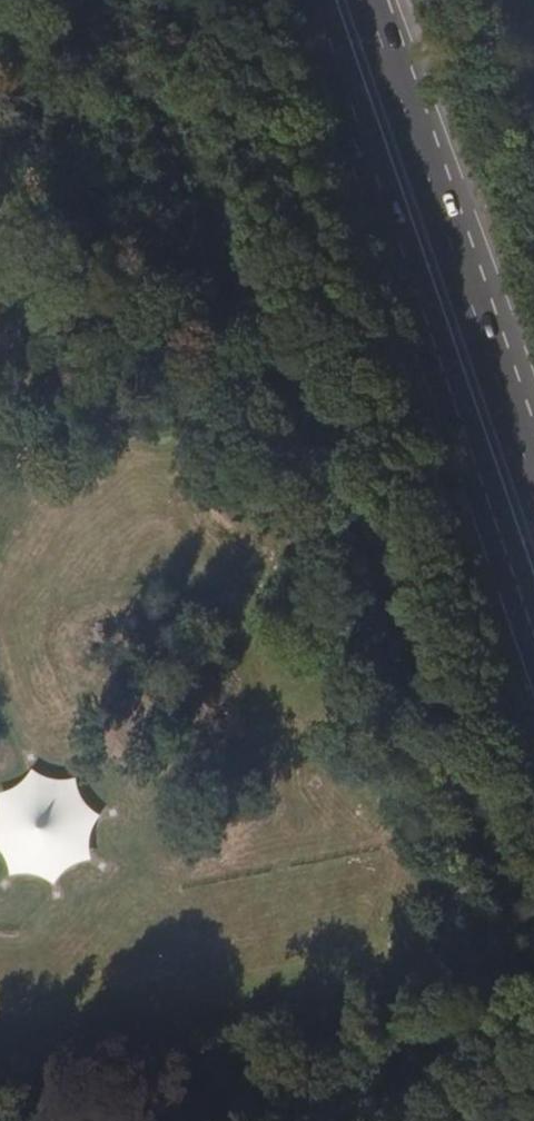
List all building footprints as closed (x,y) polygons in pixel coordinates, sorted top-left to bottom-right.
[(0,787),(0,839),(7,839),(7,872),(62,871),(62,858),(94,858),(94,804),(81,804),(80,772),(25,773),(26,787),(0,787)]
